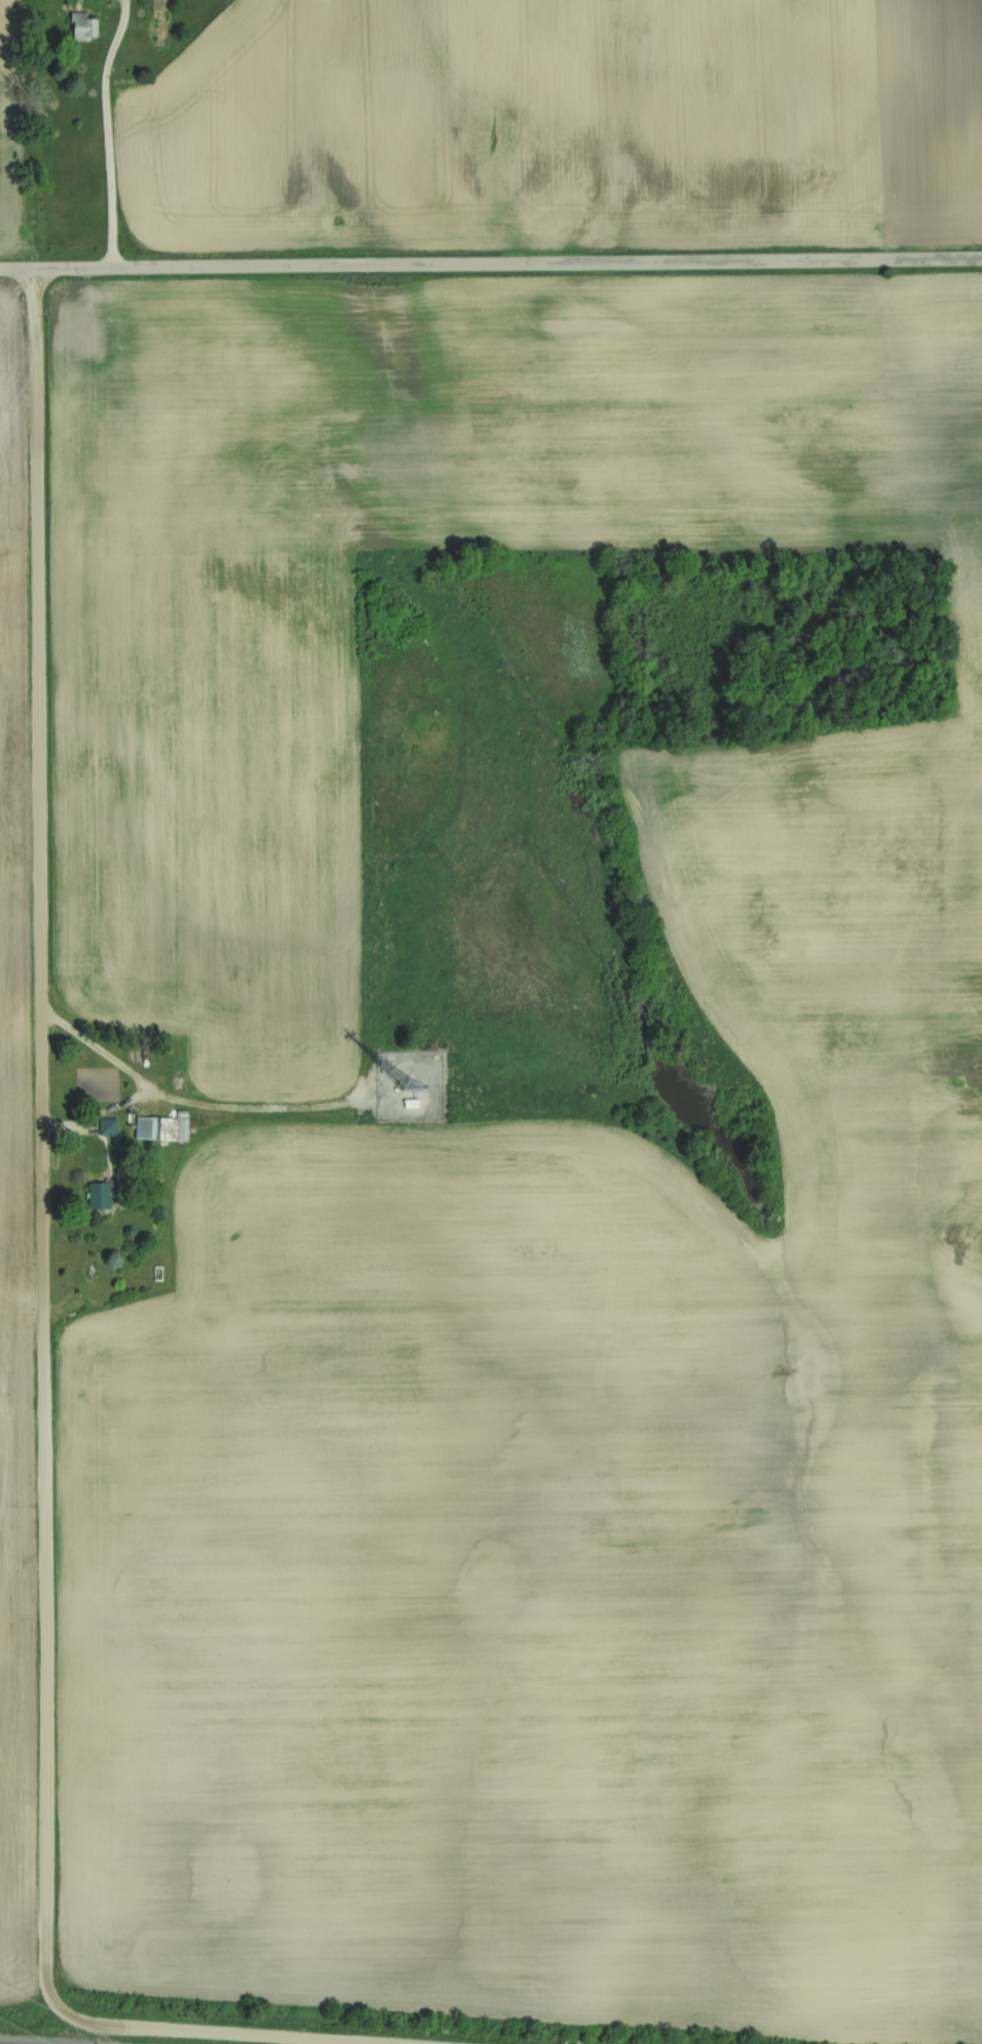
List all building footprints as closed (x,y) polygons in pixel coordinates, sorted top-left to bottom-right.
[(97,18),(87,18),(87,11),(70,11),(70,40),(97,40),(97,18)] [(153,1117),(136,1117),(136,1139),(153,1139),(153,1117)] [(88,1208),(111,1208),(111,1182),(88,1182),(88,1208)]
